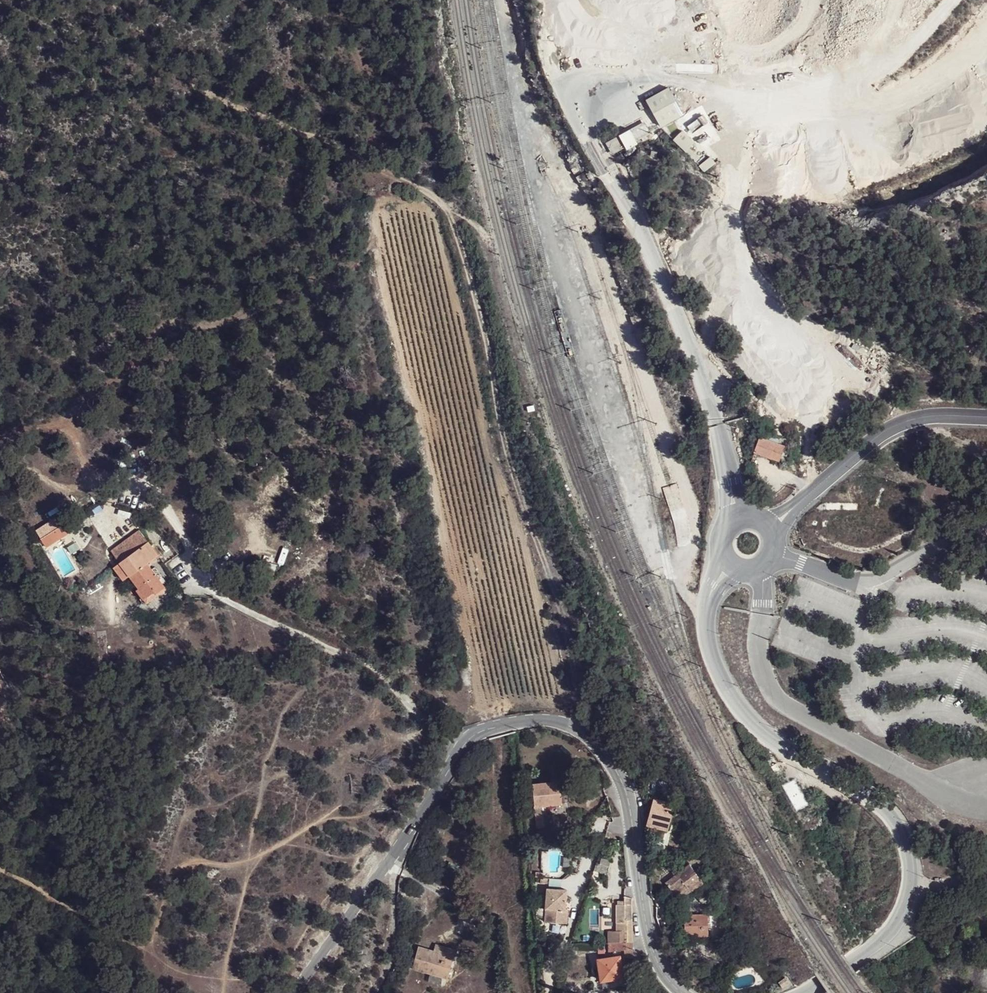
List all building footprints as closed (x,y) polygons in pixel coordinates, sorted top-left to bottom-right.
[(683,115),(670,88),(645,99),(660,126),(683,115)] [(645,123),(607,144),(610,149),(613,147),(615,152),(642,137),(645,140),(649,137),(647,134),(651,132),(645,123)] [(664,131),(673,140),(677,135),(668,127),(664,131)] [(677,135),(673,140),(686,152),(695,142),(683,129),(677,135)] [(707,170),(711,168),(720,160),(716,155),(704,165),(707,170)] [(784,446),(759,437),(753,452),(779,461),(784,446)] [(29,528),(34,536),(58,520),(59,519),(54,511),(29,528)] [(34,536),(40,544),(64,528),(58,520),(34,536)] [(110,549),(120,561),(148,541),(139,528),(110,549)] [(148,541),(120,561),(114,566),(123,578),(129,574),(130,576),(139,588),(136,591),(144,603),(166,586),(147,561),(157,553),(148,541)] [(133,593),(136,591),(139,588),(130,576),(125,579),(133,593)] [(540,727),(531,728),(532,737),(542,736),(540,727)] [(551,804),(560,803),(562,803),(561,781),(533,783),(535,806),(551,804)] [(654,798),(648,820),(647,825),(651,826),(668,830),(675,806),(673,803),(654,798)] [(543,812),(536,812),(537,828),(541,828),(541,827),(545,827),(543,812)] [(648,851),(648,860),(661,860),(661,851),(648,851)] [(597,863),(594,870),(607,873),(611,860),(602,857),(600,863),(597,863)] [(675,875),(664,881),(670,890),(681,884),(686,892),(700,883),(688,864),(681,869),(679,866),(672,870),(675,875)] [(547,888),(560,888),(560,879),(547,879),(547,888)] [(566,923),(566,889),(543,889),(543,923),(566,923)] [(707,890),(697,896),(702,904),(712,898),(707,890)] [(632,898),(626,895),(625,904),(618,904),(617,905),(617,931),(625,931),(624,942),(633,942),(632,898)] [(707,914),(684,914),(685,936),(708,936),(707,914)] [(968,938),(977,939),(977,932),(969,931),(968,938)] [(634,957),(633,942),(624,942),(621,942),(618,942),(614,942),(609,943),(610,952),(625,949),(626,957),(634,957)] [(457,950),(440,946),(438,953),(433,952),(418,948),(413,967),(439,974),(442,966),(451,969),(457,950)] [(602,980),(624,977),(620,955),(599,958),(602,980)] [(449,977),(451,969),(442,966),(439,974),(449,977)] [(625,986),(624,977),(602,980),(603,989),(625,986)] [(790,984),(785,978),(778,983),(782,989),(790,984)]
